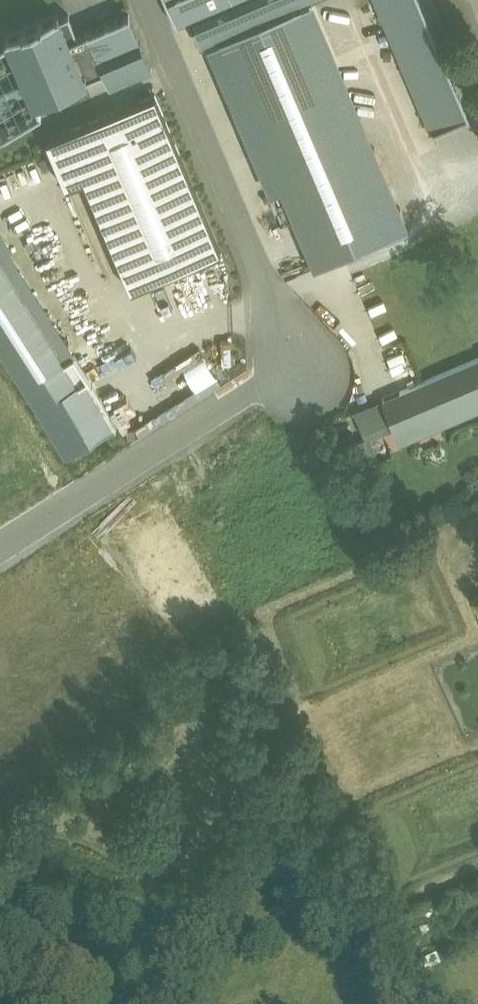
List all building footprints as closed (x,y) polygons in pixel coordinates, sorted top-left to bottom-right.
[(178,26),(189,22),(200,49),(220,40),(315,0),(167,0),(178,26)] [(316,0),(315,0),(220,40),(316,265),(411,223),(316,0)] [(433,133),(470,117),(420,0),(376,0),(433,133)] [(130,14),(79,35),(70,15),(61,19),(59,14),(6,36),(8,43),(0,46),(0,134),(37,119),(32,108),(87,85),(85,81),(102,74),(107,88),(153,69),(130,14)] [(156,104),(51,146),(67,186),(85,179),(130,290),(217,255),(156,104)] [(0,260),(0,349),(39,410),(79,384),(65,361),(0,260)] [(117,426),(89,378),(75,355),(65,361),(79,384),(39,410),(65,456),(117,426)] [(383,399),(399,438),(477,404),(477,359),(383,399)]
